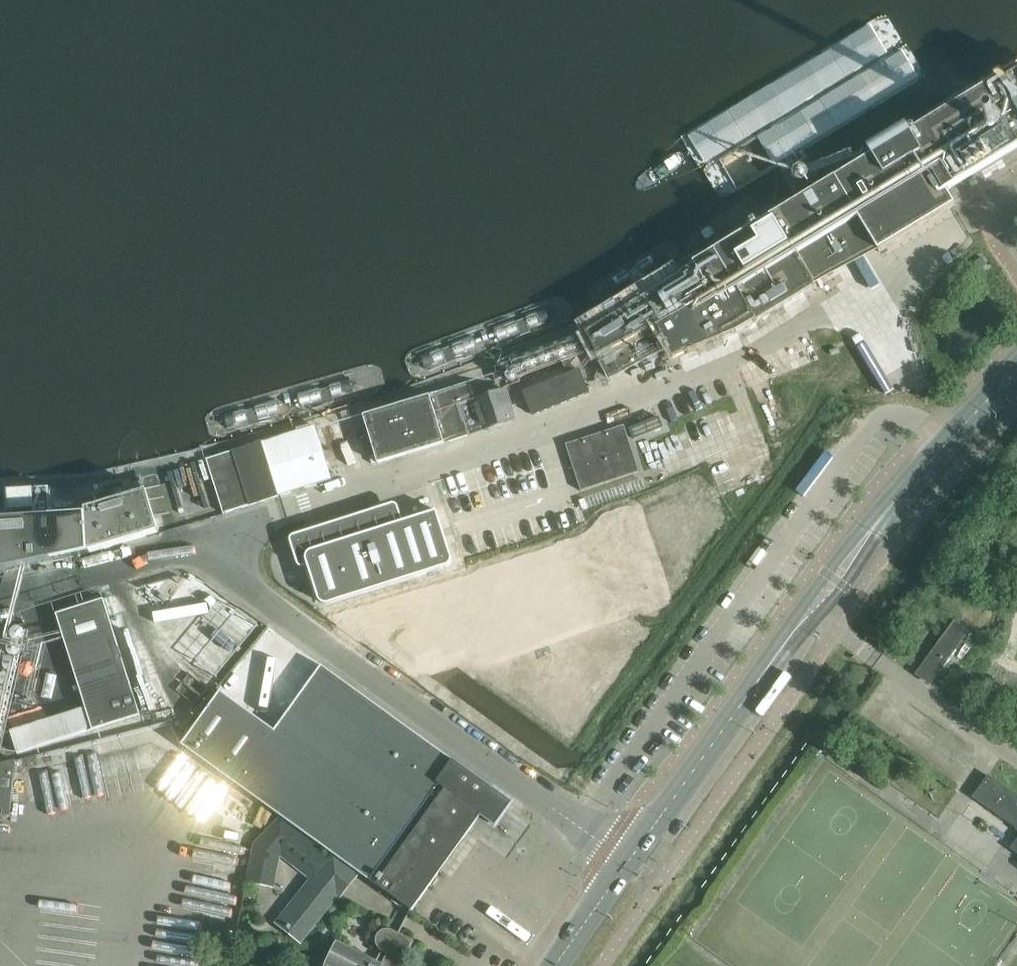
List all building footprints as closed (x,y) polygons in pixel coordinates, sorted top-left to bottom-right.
[(847,225),(858,219),(859,219),(879,252),(956,206),(947,191),(1016,148),(1016,69),(835,179),(755,228),(755,227),(754,228),(747,232),(746,233),(695,264),(696,266),(682,274),(683,276),(642,300),(587,334),(599,357),(609,378),(612,376),(619,391),(653,375),(647,361),(672,349),(676,357),(737,332),(755,321),(756,322),(815,286),(797,256),(822,241),(831,257),(857,242),(847,225)] [(573,358),(536,372),(538,378),(575,364),(573,358)] [(524,392),(516,396),(524,415),(533,412),(534,414),(588,392),(579,370),(524,392)] [(504,389),(476,399),(471,383),(432,395),(448,443),(470,436),(470,435),(485,430),(485,431),(515,421),(504,389)] [(432,396),(375,414),(363,418),(377,463),(446,441),(432,396)] [(655,442),(669,477),(699,465),(746,447),(731,412),(655,442)] [(338,424),(333,426),(338,444),(347,472),(358,469),(366,466),(356,435),(352,420),(338,424)] [(313,426),(233,452),(250,505),(331,480),(313,426)] [(569,449),(584,499),(642,481),(625,430),(569,449)] [(250,505),(233,452),(207,460),(224,513),(250,505)] [(85,512),(85,510),(83,486),(6,492),(8,517),(85,512)] [(51,560),(52,561),(90,553),(160,532),(148,491),(85,510),(85,512),(85,516),(0,521),(0,570),(51,560)] [(306,558),(306,559),(306,560),(307,561),(308,566),(318,598),(319,599),(319,600),(320,601),(321,602),(322,603),(323,603),(324,604),(325,604),(326,604),(327,604),(328,604),(329,604),(330,604),(445,566),(446,566),(447,565),(448,565),(449,564),(450,563),(450,562),(451,561),(451,560),(452,559),(452,558),(451,557),(451,555),(437,510),(403,521),(313,550),(312,551),(311,551),(310,552),(309,552),(308,553),(307,554),(307,555),(307,556),(306,558)] [(7,718),(11,730),(18,754),(140,715),(104,599),(56,614),(86,707),(33,723),(30,711),(7,718)] [(956,620),(922,667),(937,678),(971,631),(956,620)] [(15,641),(17,641),(19,642),(21,641),(23,640),(24,639),(25,638),(26,636),(26,634),(26,632),(25,631),(24,630),(23,629),(22,628),(20,627),(18,627),(16,628),(15,628),(14,629),(13,630),(12,631),(12,633),(11,634),(12,635),(12,637),(13,638),(14,640),(15,641)] [(12,656),(13,657),(15,657),(17,656),(19,655),(20,654),(21,653),(22,651),(22,649),(22,648),(21,646),(20,645),(18,643),(17,643),(15,642),(13,643),(11,643),(10,644),(9,645),(8,647),(8,648),(8,649),(8,651),(8,652),(9,654),(10,655),(12,656)] [(18,663),(18,661),(16,660),(15,659),(13,658),(11,658),(9,658),(8,659),(7,660),(6,661),(5,662),(4,663),(4,665),(4,666),(5,667),(5,669),(7,670),(8,671),(10,672),(12,672),(14,672),(16,671),(17,669),(18,668),(18,666),(18,665),(18,663)] [(513,803),(322,665),(275,730),(221,691),(182,745),(281,817),(360,873),(412,910),(481,815),(496,826),(513,803)] [(5,686),(6,687),(8,687),(10,687),(12,686),(13,685),(14,683),(15,681),(15,680),(15,678),(14,677),(13,675),(11,674),(9,673),(7,673),(5,673),(3,675),(2,676),(1,677),(1,678),(1,680),(1,681),(1,683),(2,684),(3,685),(5,686)] [(10,692),(9,690),(8,689),(5,688),(3,688),(1,689),(0,689),(0,701),(1,702),(3,702),(5,702),(7,702),(8,701),(10,700),(10,698),(11,697),(11,695),(11,694),(10,692)] [(11,817),(17,761),(0,765),(0,816),(11,817)] [(990,776),(975,798),(1016,828),(1016,795),(990,776)] [(360,873),(281,817),(255,844),(247,882),(268,886),(275,855),(281,853),(321,880),(289,921),(284,917),(278,924),(302,943),(360,873)] [(382,949),(377,960),(337,940),(324,965),(399,965),(402,960),(403,961),(413,941),(392,930),(385,928),(378,931),(375,938),(377,945),(382,949)]
